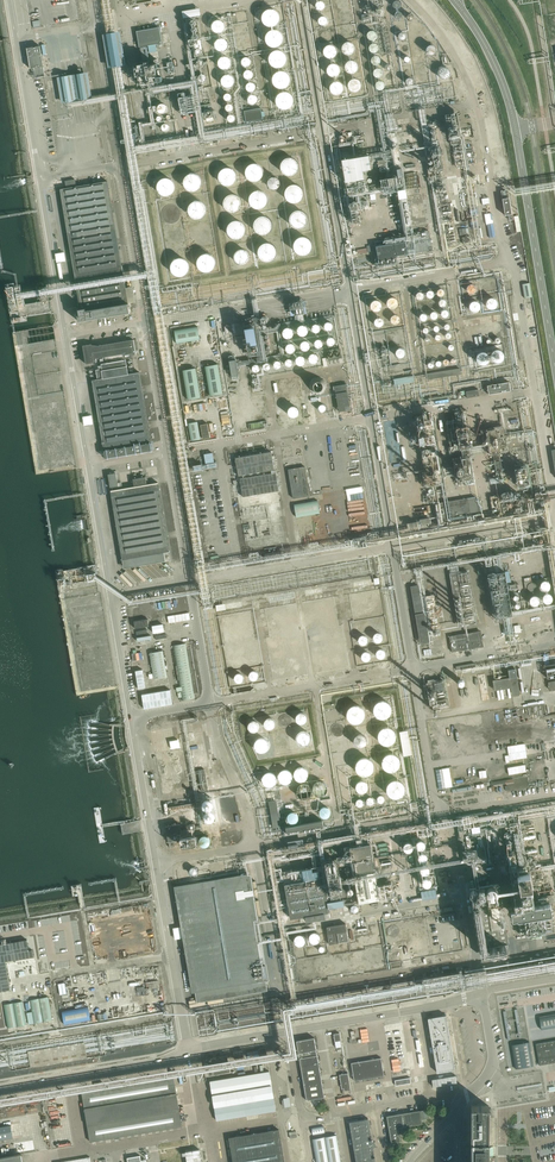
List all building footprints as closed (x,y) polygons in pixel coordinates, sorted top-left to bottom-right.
[(325,5),(325,3),(324,1),(322,0),(318,0),(317,0),(317,1),(316,2),(315,4),(315,6),(316,8),(318,9),(319,10),(320,10),(322,9),(324,8),(325,7),(325,5)] [(372,4),(372,2),(371,1),(370,0),(366,0),(365,0),(364,2),(364,4),(364,5),(365,7),(366,8),(368,8),(369,8),(371,7),(372,6),(372,4)] [(262,10),(260,17),(266,24),(273,24),(279,18),(278,11),(273,7),(266,6),(262,10)] [(200,8),(183,11),(184,18),(201,15),(200,8)] [(328,20),(328,18),(327,17),(325,15),(323,15),(322,15),(321,16),(320,16),(319,18),(318,20),(318,21),(320,23),(320,24),(321,24),(323,25),(325,24),(326,24),(327,23),(328,22),(328,20)] [(225,25),(224,23),(223,21),(221,19),(219,19),(217,19),(216,19),(214,20),(213,21),(213,22),(212,24),(212,25),(212,27),(213,28),(214,29),(216,31),(218,31),(220,31),(222,30),(223,29),(224,28),(225,27),(225,25)] [(375,23),(375,21),(374,20),(372,19),(371,19),(369,19),(368,20),(367,22),(367,23),(367,25),(368,26),(369,27),(371,27),(373,27),(374,26),(375,25),(375,23)] [(157,52),(156,45),(162,44),(160,28),(137,31),(139,47),(148,46),(149,53),(157,52)] [(265,31),(264,38),(269,45),(276,46),(282,39),(281,32),(277,28),(270,28),(265,31)] [(377,35),(377,33),(376,31),(375,31),(374,30),(372,30),(370,30),(369,31),(368,31),(368,33),(367,35),(367,37),(368,38),(370,39),(372,40),(373,40),(374,39),(375,39),(377,37),(377,35)] [(126,65),(120,32),(103,35),(109,68),(126,65)] [(228,44),(228,43),(227,42),(227,41),(226,39),(224,38),(223,37),(221,37),(220,37),(219,38),(217,39),(216,40),(215,41),(215,42),(214,44),(214,45),(215,46),(215,48),(216,49),(218,50),(221,51),(222,51),(224,50),(226,49),(227,47),(228,46),(228,44)] [(355,48),(355,47),(355,45),(354,44),(354,43),(352,42),(351,41),(350,41),(348,41),(347,41),(346,41),(344,43),(343,44),(342,45),(342,47),(342,50),(343,51),(344,52),(345,53),(346,54),(348,54),(351,54),(352,53),(353,52),(355,50),(355,49),(355,48)] [(337,51),(337,49),(337,48),(336,47),(335,45),(334,45),(333,44),(332,43),(330,43),(329,43),(327,44),(326,44),(325,45),(324,46),(323,48),(323,49),(323,50),(323,53),(324,54),(324,55),(325,56),(327,57),(328,58),(329,58),(331,58),(332,57),(335,56),(336,55),(337,54),(337,52),(337,51)] [(379,47),(378,45),(378,44),(377,43),(376,43),(374,43),(373,43),(371,44),(370,45),(370,47),(370,49),(371,50),(372,51),(374,52),(376,51),(377,51),(378,49),(379,47)] [(435,49),(435,47),(434,46),(433,45),(431,44),(429,45),(428,45),(427,47),(427,49),(427,50),(428,52),(429,53),(431,53),(432,53),(434,52),(435,51),(435,49)] [(40,46),(27,48),(30,68),(34,67),(36,78),(45,76),(40,46)] [(270,53),(268,60),(274,67),(281,67),(287,61),(286,53),(281,49),(274,49),(270,53)] [(231,61),(231,59),(230,58),(230,57),(228,55),(225,54),(223,55),(222,55),(221,55),(220,56),(219,57),(219,58),(218,60),(218,61),(218,62),(219,64),(219,65),(220,66),(222,67),(224,68),(226,68),(227,67),(229,66),(231,64),(231,63),(231,61)] [(380,59),(380,58),(380,57),(379,55),(378,54),(376,54),(374,54),(373,55),(372,57),(371,58),(372,60),(373,62),(374,63),(376,63),(377,63),(379,62),(380,60),(380,59)] [(437,61),(437,59),(436,57),(435,56),(434,56),(432,56),(431,56),(429,56),(429,57),(428,59),(427,61),(428,62),(429,64),(430,65),(432,66),(434,65),(436,64),(437,63),(437,61)] [(359,66),(359,64),(358,63),(358,62),(357,61),(356,60),(355,59),(352,59),(351,59),(349,59),(348,60),(347,60),(346,62),(345,63),(345,64),(345,65),(345,68),(346,69),(346,70),(347,71),(349,72),(351,73),(353,72),(355,72),(356,71),(357,70),(358,69),(359,67),(359,66)] [(339,71),(339,69),(339,68),(338,66),(337,65),(336,65),(333,64),(332,64),(330,64),(328,65),(328,66),(327,67),(326,68),(326,70),(326,71),(326,73),(327,74),(328,76),(329,77),(330,77),(331,78),(332,78),(334,78),(335,77),(337,76),(338,75),(339,74),(339,72),(339,71)] [(383,72),(382,70),(381,69),(380,68),(378,67),(376,68),(375,69),(374,70),(373,72),(373,73),(374,75),(376,76),(377,77),(379,76),(380,76),(381,75),(382,74),(383,72)] [(450,73),(450,71),(449,70),(448,69),(447,68),(444,67),(442,67),(441,68),(440,69),(439,70),(439,71),(438,73),(439,74),(439,76),(440,76),(442,78),(444,78),(446,78),(447,77),(448,77),(449,76),(449,75),(450,73)] [(273,73),(271,80),(277,87),(284,87),(290,81),(289,74),(284,70),(277,70),(273,73)] [(234,79),(234,78),(234,76),(233,75),(232,74),(231,73),(229,72),(227,72),(225,73),(224,73),(223,74),(221,77),(221,78),(221,79),(221,81),(221,82),(223,84),(224,85),(225,85),(227,86),(229,86),(230,85),(231,85),(232,84),(234,82),(234,81),(234,79)] [(60,77),(64,103),(92,99),(88,73),(60,77)] [(362,85),(362,83),(362,82),(361,80),(359,78),(357,78),(356,77),(354,77),(353,78),(351,78),(350,79),(349,80),(348,82),(348,84),(348,86),(348,87),(349,89),(350,90),(351,91),(352,91),(354,92),(356,92),(357,91),(359,91),(360,90),(361,89),(362,87),(362,86),(362,85)] [(386,85),(386,84),(385,82),(384,81),(383,80),(381,80),(379,80),(378,81),(377,82),(376,84),(376,86),(377,88),(379,89),(381,89),(382,89),(384,88),(385,87),(386,85)] [(342,89),(342,87),(341,85),(341,84),(339,83),(338,82),(336,82),(335,82),(334,82),(333,83),(331,84),(330,86),(329,87),(329,89),(330,91),(330,92),(331,93),(332,94),(333,95),(335,95),(337,95),(338,95),(340,94),(342,92),(342,91),(342,89)] [(276,95),(275,102),(280,109),(288,109),(294,103),(293,95),(288,91),(281,91),(276,95)] [(192,113),(192,96),(181,96),(181,113),(192,113)] [(161,103),(157,109),(164,114),(168,107),(161,103)] [(244,111),(246,122),(263,119),(261,108),(244,111)] [(426,147),(434,186),(444,184),(437,145),(426,147)] [(369,155),(342,160),(345,182),(364,179),(363,170),(371,169),(369,155)] [(281,160),(280,167),(285,174),(293,174),(298,168),(298,160),(293,156),(286,156),(281,160)] [(246,166),(244,173),(250,179),(257,180),(263,174),(262,166),(257,162),(250,162),(246,166)] [(219,171),(218,178),(223,184),(231,185),(237,179),(236,171),(231,167),(224,167),(219,171)] [(184,176),(182,183),(188,190),(195,190),(201,184),(200,177),(195,173),(188,173),(184,176)] [(283,183),(283,182),(283,180),(283,179),(282,178),(281,176),(280,175),(278,175),(277,174),(275,174),(274,174),(272,175),(271,175),(270,176),(269,178),(268,179),(268,180),(268,182),(268,183),(268,185),(269,186),(270,187),(271,188),(272,189),(274,190),(275,190),(277,190),(278,189),(280,188),(281,187),(283,185),(283,183)] [(157,181),(156,188),(161,195),(169,195),(175,189),(174,182),(169,177),(162,177),(157,181)] [(395,177),(380,180),(381,186),(396,184),(395,177)] [(66,187),(60,188),(80,307),(79,308),(79,310),(77,310),(79,321),(130,313),(108,181),(77,186),(76,179),(65,180),(66,187)] [(286,188),(285,195),(290,202),(298,202),(303,196),(303,189),(298,184),(291,184),(286,188)] [(510,208),(511,214),(519,213),(514,189),(504,191),(507,208),(510,208)] [(250,195),(248,202),(254,209),(261,209),(267,203),(266,196),(261,191),(254,191),(250,195)] [(224,198),(223,205),(228,212),(235,212),(241,206),(240,198),(236,194),(229,194),(224,198)] [(189,203),(187,210),(193,217),(200,218),(206,211),(205,204),(200,200),(193,200),(189,203)] [(163,208),(162,215),(167,222),(175,222),(180,216),(180,208),(175,204),(168,204),(163,208)] [(290,214),(289,221),(294,227),(302,228),(307,222),(307,214),(302,210),(295,210),(290,214)] [(254,219),(253,226),(258,233),(266,233),(271,227),(271,220),(266,215),(259,215),(254,219)] [(227,224),(226,231),(231,237),(239,238),(245,232),(244,224),(239,220),(232,220),(227,224)] [(295,240),(293,247),(299,254),(306,254),(312,248),(311,240),(306,236),(299,236),(295,240)] [(408,254),(408,253),(425,251),(425,252),(428,251),(428,247),(432,246),(430,237),(422,239),(406,242),(376,246),(379,263),(397,260),(396,256),(408,254)] [(259,246),(257,253),(263,260),(270,260),(276,254),(275,246),(270,242),(263,242),(259,246)] [(248,256),(248,254),(247,253),(247,252),(246,250),(244,250),(243,249),(242,248),(240,248),(239,248),(238,249),(236,249),(235,250),(234,252),(233,253),(233,254),(233,256),(233,257),(233,259),(234,260),(235,261),(236,262),(237,263),(239,263),(240,263),(242,263),(243,263),(244,262),(245,261),(246,260),(247,259),(248,257),(248,256)] [(198,257),(196,264),(202,271),(209,272),(215,265),(214,258),(209,254),(203,254),(198,257)] [(172,261),(171,268),(176,275),(184,275),(189,269),(189,262),(184,258),(177,258),(172,261)] [(529,281),(521,282),(524,298),(531,296),(529,281)] [(477,293),(476,284),(468,285),(468,293),(477,293)] [(416,296),(421,300),(424,295),(419,291),(416,296)] [(398,303),(398,302),(398,301),(396,299),(395,298),(394,297),(392,297),(390,298),(389,298),(388,299),(387,301),(386,303),(387,305),(388,307),(390,308),(392,309),(393,309),(395,308),(396,307),(398,305),(398,303)] [(441,298),(439,305),(444,307),(447,300),(441,298)] [(496,304),(496,303),(495,301),(494,300),(492,299),(489,299),(488,300),(487,302),(486,304),(486,306),(487,307),(489,309),(490,309),(491,309),(493,309),(494,309),(495,308),(496,306),(496,304)] [(381,307),(381,306),(381,304),(380,303),(380,302),(378,301),(376,300),(374,301),(373,301),(371,302),(370,303),(370,304),(369,306),(369,307),(370,309),(371,310),(373,312),(375,312),(377,312),(379,311),(380,309),(381,308),(381,307)] [(480,307),(479,305),(478,303),(477,303),(476,302),(474,302),(473,302),(471,303),(470,305),(470,307),(470,309),(471,310),(473,311),(474,312),(476,311),(478,310),(479,309),(480,307)] [(291,309),(292,317),(305,315),(304,308),(291,309)] [(448,317),(450,311),(443,309),(441,315),(448,317)] [(399,320),(399,318),(398,317),(396,316),(395,315),(393,316),(392,316),(390,318),(390,320),(390,322),(391,323),(393,325),(394,325),(395,325),(397,325),(398,324),(399,322),(399,320)] [(383,323),(382,321),(381,320),(380,319),(378,318),(376,319),(375,320),(374,321),(373,323),(374,325),(375,327),(376,327),(378,328),(380,327),(381,327),(382,325),(383,323)] [(337,324),(337,323),(337,322),(336,320),(335,320),(334,319),(332,319),(330,320),(329,321),(328,322),(328,324),(328,326),(329,327),(331,328),(332,329),(334,328),(336,327),(337,326),(337,324)] [(324,327),(324,325),(323,323),(322,322),(320,322),(318,322),(316,323),(315,324),(315,325),(315,326),(315,328),(316,330),(317,331),(319,331),(321,331),(322,331),(323,330),(324,329),(324,327)] [(311,330),(311,329),(310,328),(309,326),(308,325),(306,324),(305,325),(304,325),(302,326),(301,327),(301,329),(301,330),(301,331),(302,333),(304,334),(305,334),(307,334),(309,333),(310,332),(311,330)] [(255,327),(245,328),(248,345),(257,344),(255,327)] [(297,333),(297,331),(296,329),(294,328),(292,328),(290,328),(289,330),(288,331),(287,333),(288,335),(288,336),(289,336),(290,337),(292,338),(294,337),(296,336),(297,335),(297,333)] [(401,337),(401,335),(400,334),(399,333),(397,332),(396,332),(395,332),(394,333),(392,335),(392,337),(392,338),(393,340),(394,341),(395,341),(396,342),(398,341),(400,340),(401,339),(401,337)] [(339,338),(338,336),(337,334),(336,334),(336,333),(334,333),(332,333),(331,334),(330,334),(329,336),(329,338),(329,339),(330,341),(331,342),(333,343),(335,342),(337,341),(338,340),(339,338)] [(386,340),(386,338),(385,337),(383,335),(382,335),(380,335),(379,336),(378,336),(377,338),(376,339),(377,341),(378,343),(379,344),(381,345),(383,344),(384,343),(386,342),(386,340)] [(326,341),(326,339),(325,337),(323,336),(322,336),(320,336),(318,337),(317,339),(317,341),(317,342),(317,343),(318,344),(320,345),(322,345),(323,345),(325,344),(326,343),(326,341)] [(313,344),(313,343),(313,342),(312,341),(311,340),(309,339),(307,338),(306,339),(304,340),(303,342),(303,344),(303,345),(304,347),(305,347),(306,348),(308,348),(310,348),(311,347),(312,345),(313,344)] [(153,450),(140,372),(128,374),(126,360),(124,361),(123,355),(136,353),(134,340),(99,346),(92,345),(83,346),(86,364),(96,362),(96,359),(105,357),(106,364),(101,364),(102,369),(96,370),(97,379),(92,380),(105,458),(153,450)] [(299,346),(299,344),(298,343),(297,342),(295,341),(294,341),(292,342),(291,343),(290,343),(290,344),(289,346),(290,348),(291,350),(292,350),(293,351),(294,351),(296,351),(297,350),(298,350),(299,348),(299,346)] [(341,348),(327,350),(328,359),(342,357),(341,348)] [(404,354),(404,352),(403,350),(401,349),(400,349),(398,350),(397,350),(396,352),(395,354),(395,355),(396,356),(398,357),(399,358),(401,358),(403,357),(404,355),(404,354)] [(388,355),(388,353),(387,351),(386,350),(384,350),(382,350),(380,351),(379,353),(378,354),(378,355),(379,357),(379,358),(381,359),(383,360),(384,360),(385,359),(387,358),(388,357),(388,355)] [(506,357),(505,354),(504,353),(502,351),(500,351),(498,351),(497,352),(496,352),(495,354),(494,356),(495,358),(495,359),(496,360),(497,362),(500,362),(502,362),(503,362),(504,361),(505,359),(505,358),(506,357)] [(492,358),(492,356),(491,354),(489,353),(487,352),(485,352),(484,353),(483,354),(481,355),(481,357),(481,358),(481,360),(482,362),(484,363),(486,364),(489,363),(490,362),(492,361),(492,359),(492,358)] [(318,358),(318,357),(318,356),(317,355),(315,354),(313,353),(311,354),(310,355),(309,357),(308,358),(309,360),(310,362),(311,362),(312,363),(313,363),(315,363),(316,362),(317,362),(318,360),(318,358)] [(306,360),(306,359),(306,358),(305,356),(303,355),(301,355),(299,356),(298,357),(297,358),(297,360),(297,362),(298,363),(299,364),(300,365),(301,365),(303,365),(304,364),(305,363),(306,362),(306,360)] [(236,359),(230,360),(232,375),(239,374),(236,359)] [(461,368),(427,373),(428,379),(462,373),(461,368)] [(414,376),(394,379),(394,385),(415,381),(414,376)] [(328,389),(328,388),(328,386),(327,385),(327,384),(325,382),(324,382),(323,381),(321,380),(319,380),(318,380),(316,381),(315,382),(314,383),(313,384),(312,386),(312,387),(312,389),(312,390),(312,392),(313,393),(314,394),(315,395),(317,396),(318,396),(320,396),(323,396),(324,395),(326,394),(327,393),(327,391),(328,390),(328,389)] [(509,382),(488,385),(489,394),(511,391),(509,382)] [(346,384),(335,386),(339,412),(351,410),(346,384)] [(479,389),(466,391),(467,398),(480,396),(479,389)] [(302,414),(302,412),(301,411),(299,410),(298,409),(296,410),(294,410),(293,412),(293,414),(293,415),(294,417),(295,418),(296,418),(297,419),(299,418),(301,417),(302,416),(302,414)] [(456,411),(456,419),(466,419),(466,411),(456,411)] [(443,487),(430,412),(414,414),(427,490),(443,487)] [(405,458),(398,417),(382,420),(389,460),(405,458)] [(267,426),(266,421),(248,424),(249,429),(267,426)] [(191,441),(200,439),(198,422),(188,423),(191,441)] [(201,425),(203,439),(210,438),(208,424),(201,425)] [(457,485),(475,483),(472,453),(481,452),(481,445),(470,447),(469,439),(466,439),(467,447),(461,448),(462,455),(454,456),(457,485)] [(306,462),(313,461),(311,450),(304,451),(306,462)] [(323,486),(346,482),(341,450),(323,453),(324,463),(320,464),(323,486)] [(202,464),(194,465),(195,471),(217,467),(217,462),(215,462),(213,452),(205,454),(206,464),(203,465),(202,464)] [(119,468),(122,480),(159,473),(157,461),(119,468)] [(305,466),(288,469),(293,498),(310,495),(305,466)] [(317,466),(310,467),(312,488),(319,487),(317,466)] [(116,472),(109,474),(111,487),(119,486),(116,472)] [(276,473),(240,477),(242,496),(278,492),(276,473)] [(133,479),(134,487),(147,484),(146,477),(133,479)] [(485,480),(487,486),(494,485),(493,478),(485,480)] [(158,483),(111,490),(124,568),(166,561),(165,552),(170,551),(158,483)] [(481,513),(479,500),(476,500),(476,497),(437,503),(438,507),(434,507),(436,520),(481,513)] [(318,500),(295,504),(297,517),(320,513),(318,500)] [(457,548),(483,543),(483,540),(481,540),(479,537),(459,540),(459,543),(457,544),(457,548)] [(468,571),(451,573),(456,612),(461,611),(462,615),(459,616),(460,622),(465,621),(464,619),(471,618),(471,617),(476,617),(473,601),(469,602),(468,598),(471,598),(471,594),(472,594),(468,571)] [(489,576),(496,618),(504,617),(506,615),(508,616),(513,615),(512,608),(508,606),(507,610),(505,610),(496,598),(498,596),(498,593),(504,594),(508,591),(506,590),(505,587),(506,587),(504,584),(506,582),(511,581),(509,571),(505,571),(506,576),(507,576),(507,582),(498,583),(496,581),(495,580),(491,580),(492,577),(489,576)] [(353,581),(354,587),(380,582),(379,576),(353,581)] [(542,581),(541,590),(550,590),(550,581),(542,581)] [(411,586),(420,644),(430,643),(420,585),(411,586)] [(305,589),(306,595),(324,592),(323,586),(305,589)] [(269,595),(270,601),(296,597),(295,591),(269,595)] [(544,602),(553,602),(553,594),(543,594),(544,602)] [(216,604),(217,610),(244,606),(243,600),(216,604)] [(147,619),(134,621),(135,628),(149,626),(147,619)] [(355,626),(356,628),(358,629),(360,630),(362,629),(363,627),(363,625),(362,623),(361,622),(359,622),(357,622),(355,624),(355,626)] [(163,624),(152,626),(153,634),(164,632),(163,624)] [(374,637),(376,639),(378,639),(381,639),(382,637),(383,635),(382,632),(381,631),(378,630),(376,631),(374,632),(374,635),(374,637)] [(323,635),(324,637),(325,638),(328,639),(330,638),(331,636),(331,634),(330,632),(328,631),(326,631),(324,631),(323,633),(323,635)] [(481,631),(450,636),(453,652),(484,647),(481,631)] [(312,637),(313,639),(315,640),(317,640),(319,639),(320,638),(320,636),(319,634),(318,632),(316,632),(314,633),(312,635),(312,637)] [(360,639),(361,641),(363,642),(366,641),(367,639),(368,637),(367,635),(366,633),(363,633),(361,633),(359,635),(359,637),(360,639)] [(292,640),(293,642),(294,644),(296,644),(298,643),(300,641),(300,639),(299,637),(297,636),(295,636),(293,637),(292,638),(292,640)] [(281,642),(282,644),(284,645),(286,646),(288,645),(289,643),(290,641),(289,639),(287,638),(285,638),(283,638),(282,640),(281,642)] [(270,644),(271,646),(273,647),(275,647),(277,646),(278,645),(279,643),(278,641),(276,639),(274,639),(272,640),(271,642),(270,644)] [(335,644),(336,646),(337,647),(340,647),(341,646),(343,645),(343,643),(342,641),(340,639),(338,639),(336,640),(335,642),(335,644)] [(196,698),(186,643),(173,645),(182,700),(196,698)] [(249,647),(250,649),(252,651),(254,651),(256,650),(257,648),(257,646),(256,644),(255,643),(252,643),(251,644),(249,645),(249,647)] [(313,647),(314,649),(316,651),(318,651),(320,650),(321,648),(322,646),(321,644),(319,643),(317,643),(315,644),(314,645),(313,647)] [(238,649),(239,651),(240,652),(243,653),(244,652),(246,650),(246,648),(245,646),(243,645),(241,645),(239,645),(238,647),(238,649)] [(227,651),(228,653),(230,654),(232,654),(234,653),(235,652),(236,650),(235,648),(233,646),(231,646),(229,647),(228,649),(227,651)] [(293,651),(294,653),(296,654),(298,654),(300,653),(301,652),(301,650),(301,648),(299,646),(297,646),(295,647),(294,649),(293,651)] [(377,653),(378,655),(381,656),(383,655),(384,653),(385,651),(384,649),(383,647),(380,646),(378,647),(377,649),(376,651),(377,653)] [(272,654),(273,656),(275,657),(277,657),(279,656),(280,655),(280,653),(280,651),(278,649),(276,649),(274,650),(273,652),(272,654)] [(163,650),(150,653),(154,679),(168,677),(163,650)] [(363,657),(364,658),(367,659),(369,658),(371,657),(371,654),(371,652),(369,650),(367,650),(364,650),(363,652),(362,654),(363,657)] [(251,658),(252,660),(254,662),(256,662),(258,661),(259,659),(259,657),(258,655),(257,654),(254,654),(252,655),(251,656),(251,658)] [(334,661),(336,663),(338,664),(341,663),(342,661),(343,659),(342,657),(340,655),(338,655),(336,655),(334,657),(334,659),(334,661)] [(293,669),(295,670),(297,671),(300,670),(301,669),(302,666),(301,664),(299,663),(297,662),(295,663),(293,664),(293,667),(293,669)] [(279,671),(281,673),(283,674),(285,673),(287,671),(287,669),(287,667),(285,665),(283,664),(280,665),(279,667),(278,669),(279,671)] [(550,690),(554,689),(554,667),(546,668),(548,678),(550,678),(551,681),(549,681),(550,690)] [(511,687),(513,696),(521,695),(516,668),(508,669),(510,677),(493,680),(495,690),(511,687)] [(250,676),(252,677),(254,678),(256,677),(258,675),(259,673),(258,671),(256,669),(254,669),(252,669),(250,671),(250,673),(250,676)] [(235,678),(237,680),(239,680),(242,680),(243,678),(244,676),(243,674),(242,672),(239,671),(237,672),(235,674),(235,676),(235,678)] [(424,678),(428,702),(443,700),(439,676),(424,678)] [(144,709),(168,705),(166,690),(142,694),(144,709)] [(375,712),(377,715),(379,716),(382,717),(385,717),(388,716),(390,714),(392,712),(393,709),(393,707),(392,704),(391,701),(389,700),(386,698),(383,698),(380,698),(378,700),(376,702),(374,704),(374,707),(374,710),(375,712)] [(348,717),(350,719),(352,721),(355,722),(358,722),(361,721),(363,719),(365,717),(366,714),(366,711),(365,709),(364,706),(361,704),(359,703),(356,703),(353,703),(351,705),(349,707),(347,709),(347,712),(347,715),(348,717)] [(307,718),(307,716),(306,715),(306,713),(305,712),(303,712),(301,711),(300,712),(299,712),(297,714),(297,715),(297,717),(297,718),(298,720),(299,721),(300,721),(302,722),(303,721),(305,720),(306,719),(307,718)] [(291,721),(291,719),(291,718),(290,717),(289,715),(288,715),(286,714),(285,715),(283,715),(282,716),(281,717),(281,718),(280,720),(280,721),(281,723),(282,724),(283,725),(285,725),(286,725),(288,725),(289,724),(290,723),(291,722),(291,721)] [(275,724),(275,723),(275,721),(274,720),(273,718),(272,717),(270,717),(269,717),(267,717),(266,718),(265,720),(264,721),(264,723),(264,724),(265,726),(266,727),(268,727),(269,728),(271,728),(273,727),(274,726),(275,724)] [(259,727),(259,725),(259,724),(258,722),(257,721),(255,720),(253,720),(252,721),(250,722),(249,723),(249,725),(249,726),(249,728),(250,729),(252,730),(253,731),(255,730),(257,730),(258,729),(259,727)] [(344,730),(344,728),(344,727),(343,725),(342,724),(341,723),(339,723),(338,722),(336,723),(335,723),(333,724),(332,726),(332,727),(332,729),(332,730),(332,732),(333,733),(334,734),(336,735),(337,735),(339,735),(341,735),(342,734),(343,733),(344,731),(344,730)] [(380,740),(382,742),(384,743),(387,744),(390,744),(393,743),(395,741),(397,739),(398,736),(398,734),(397,731),(395,728),(393,727),(391,725),(388,725),(385,726),(383,727),(381,729),(379,731),(379,734),(379,737),(380,740)] [(399,730),(402,754),(411,752),(408,728),(399,730)] [(311,737),(311,736),(311,734),(310,733),(309,731),(308,730),(307,729),(306,729),(304,729),(303,729),(301,729),(300,730),(299,730),(298,731),(297,733),(297,734),(296,736),(297,737),(297,739),(298,740),(299,741),(300,742),(301,742),(303,743),(304,743),(306,742),(307,742),(308,741),(309,740),(310,739),(311,737)] [(268,745),(269,744),(269,742),(268,740),(267,739),(266,738),(265,737),(263,736),(262,736),(260,737),(258,737),(257,738),(256,740),(255,741),(255,743),(255,744),(256,746),(257,747),(258,748),(259,749),(261,750),(262,750),(264,750),(265,749),(267,748),(268,747),(268,745)] [(536,742),(507,746),(509,761),(538,756),(536,742)] [(383,767),(385,769),(387,770),(390,771),(393,771),(396,770),(398,768),(400,766),(401,764),(401,761),(400,758),(399,756),(397,754),(394,752),(391,752),(388,753),(386,754),(384,756),(382,758),(382,761),(382,764),(383,767)] [(357,769),(359,771),(361,773),(364,774),(367,774),(370,773),(372,771),(374,769),(375,766),(375,763),(374,761),(373,758),(370,756),(368,755),(365,755),(362,755),(360,757),(358,759),(356,761),(356,764),(356,767),(357,769)] [(307,775),(308,773),(308,772),(307,770),(306,769),(305,768),(304,767),(302,766),(301,766),(299,766),(298,767),(296,768),(295,769),(294,771),(294,772),(294,774),(294,775),(295,777),(296,778),(297,779),(299,780),(300,780),(302,780),(303,779),(305,779),(306,778),(307,776),(307,775)] [(293,777),(293,776),(293,774),(293,773),(292,771),(291,770),(290,769),(288,769),(287,768),(285,769),(283,769),(282,770),(281,770),(280,772),(279,773),(279,775),(278,776),(279,778),(279,779),(280,780),(281,782),(282,782),(284,783),(285,783),(287,783),(288,783),(290,782),(291,781),(292,780),(293,779),(293,777)] [(202,789),(202,791),(208,790),(208,789),(205,771),(204,769),(198,770),(199,772),(198,772),(201,789),(202,789)] [(276,780),(277,778),(276,777),(276,775),(275,774),(274,773),(273,772),(272,771),(270,771),(269,771),(267,771),(266,772),(265,772),(264,773),(263,775),(262,776),(262,777),(262,779),(262,780),(263,782),(264,783),(265,784),(266,785),(267,785),(269,785),(270,785),(272,785),(273,784),(274,783),(275,782),(276,781),(276,780)] [(388,791),(389,793),(392,795),(394,796),(397,796),(400,795),(402,793),(404,791),(405,788),(405,785),(404,783),(403,780),(401,778),(398,777),(395,777),(393,777),(390,779),(388,780),(387,783),(386,786),(386,789),(388,791)] [(369,787),(369,785),(368,783),(368,782),(367,781),(365,780),(364,779),(362,779),(360,779),(359,780),(357,781),(356,782),(355,784),(355,786),(355,787),(356,789),(357,790),(358,792),(360,792),(361,793),(363,793),(365,792),(366,791),(367,790),(368,789),(369,787)] [(327,789),(327,787),(326,785),(326,784),(324,782),(323,781),(321,780),(319,780),(318,780),(316,781),(314,782),(313,783),(312,785),(312,787),(312,788),(312,790),(313,792),(314,793),(316,794),(317,795),(319,795),(321,795),(323,794),(324,793),(325,792),(326,791),(327,789)] [(311,793),(311,791),(311,789),(311,788),(310,786),(309,785),(307,784),(306,783),(304,783),(302,783),(301,784),(299,784),(298,786),(297,787),(296,788),(296,790),(296,792),(297,793),(298,795),(299,796),(300,797),(302,798),(303,798),(305,798),(307,798),(308,797),(309,796),(310,794),(311,793)] [(295,794),(295,793),(295,791),(295,790),(294,788),(293,787),(292,786),(290,786),(289,785),(287,785),(286,786),(284,786),(283,787),(282,788),(281,789),(281,791),(280,792),(281,794),(281,795),(282,797),(283,798),(284,799),(285,800),(287,800),(289,800),(290,800),(291,799),(293,798),(294,797),(295,796),(295,794)] [(214,802),(214,801),(214,799),(213,798),(212,797),(211,796),(210,795),(208,795),(207,795),(205,796),(204,797),(203,798),(203,800),(203,802),(204,803),(205,804),(206,805),(207,806),(209,806),(210,806),(212,805),(213,804),(214,802)] [(157,809),(165,807),(163,796),(155,797),(157,809)] [(269,801),(274,828),(281,827),(277,800),(269,801)] [(330,812),(331,810),(330,809),(329,807),(328,806),(327,806),(325,805),(323,806),(322,806),(321,808),(320,809),(320,811),(320,812),(321,814),(322,815),(324,816),(325,816),(327,816),(329,815),(330,814),(330,812)] [(215,815),(216,813),(216,811),(215,810),(214,809),(213,808),(211,807),(210,807),(208,807),(207,808),(206,809),(205,811),(205,812),(205,814),(205,815),(206,816),(208,817),(209,818),(211,818),(212,818),(214,817),(215,816),(215,815)] [(298,818),(298,816),(298,814),(297,813),(296,812),(294,811),(292,811),(291,812),(289,813),(288,814),(288,816),(288,817),(289,819),(290,820),(291,821),(293,821),(295,821),(296,820),(297,819),(298,818)] [(323,820),(286,827),(287,831),(324,825),(323,820)] [(196,837),(194,829),(193,823),(186,824),(187,829),(181,830),(180,823),(166,826),(168,842),(169,842),(170,847),(176,846),(175,840),(180,839),(181,846),(197,844),(196,837)] [(210,841),(210,839),(209,837),(208,836),(207,835),(205,834),(204,834),(202,834),(200,835),(199,837),(199,838),(198,840),(199,842),(200,843),(201,844),(203,845),(205,845),(206,845),(208,844),(209,843),(210,841)] [(425,845),(424,843),(423,842),(422,841),(420,840),(419,840),(418,841),(417,842),(416,843),(415,845),(416,847),(417,849),(418,850),(420,850),(421,850),(423,849),(424,847),(425,845)] [(413,846),(413,844),(412,843),(411,842),(410,841),(408,841),(406,841),(405,842),(404,844),(403,845),(403,847),(404,849),(406,850),(408,851),(409,851),(410,850),(412,849),(412,848),(413,846)] [(379,899),(370,843),(350,846),(359,902),(379,899)] [(485,845),(477,847),(479,858),(487,857),(485,845)] [(427,857),(427,855),(425,853),(424,852),(422,852),(420,852),(419,853),(418,855),(417,857),(418,859),(419,860),(420,861),(422,862),(423,862),(424,861),(425,860),(426,859),(427,857)] [(429,869),(429,867),(428,866),(426,865),(424,865),(423,865),(422,865),(421,866),(420,867),(420,869),(420,871),(421,872),(423,874),(424,874),(426,874),(428,873),(429,871),(429,869)] [(520,888),(530,886),(532,886),(529,871),(517,873),(520,888)] [(251,873),(179,885),(174,886),(192,992),(195,992),(197,1002),(230,996),(267,990),(267,985),(268,984),(267,980),(269,979),(258,912),(259,912),(257,896),(255,896),(251,873)] [(330,912),(329,907),(324,877),(285,884),(290,918),(305,915),(306,921),(325,918),(324,912),(330,912)] [(431,882),(431,880),(430,879),(429,878),(428,878),(427,877),(425,878),(423,879),(422,880),(422,882),(422,884),(423,885),(424,886),(426,887),(428,887),(429,886),(431,884),(431,882)] [(489,952),(509,948),(497,879),(468,884),(472,902),(480,901),(489,952)] [(436,888),(421,891),(423,900),(438,897),(436,888)] [(550,902),(511,909),(513,918),(518,918),(518,919),(552,913),(550,902)] [(329,944),(338,943),(348,941),(345,923),(326,927),(329,944)] [(320,936),(320,935),(319,934),(319,932),(317,931),(315,930),(313,931),(312,931),(311,932),(310,933),(310,934),(310,935),(310,937),(311,939),(312,940),(314,941),(316,940),(317,940),(318,939),(319,938),(320,936)] [(305,939),(305,937),(304,935),(302,934),(300,934),(298,934),(297,934),(296,935),(295,937),(294,938),(294,939),(294,940),(295,941),(296,943),(297,944),(299,945),(301,944),(303,944),(303,943),(305,942),(305,939)] [(0,944),(0,991),(10,990),(5,961),(34,956),(33,950),(29,950),(27,939),(0,944)] [(49,997),(30,1000),(34,1024),(53,1021),(49,997)] [(23,1001),(4,1005),(8,1029),(27,1025),(23,1001)] [(88,1007),(62,1012),(64,1025),(91,1021),(88,1007)] [(539,1016),(542,1030),(554,1028),(554,1014),(539,1016)] [(427,1018),(437,1073),(456,1070),(446,1015),(427,1018)] [(307,1100),(324,1097),(314,1038),(296,1041),(307,1100)] [(536,1044),(539,1065),(554,1062),(554,1040),(536,1044)] [(516,1069),(534,1066),(530,1042),(512,1045),(516,1069)] [(207,1060),(209,1073),(234,1070),(232,1056),(207,1060)] [(351,1063),(354,1081),(384,1076),(381,1058),(351,1063)] [(216,1121),(275,1111),(276,1111),(269,1072),(210,1081),(216,1121)] [(342,1088),(344,1088),(345,1091),(350,1090),(348,1073),(340,1074),(342,1088)] [(182,1126),(173,1076),(81,1091),(90,1142),(182,1126)] [(432,1079),(433,1087),(457,1083),(456,1076),(432,1079)] [(395,1080),(396,1085),(411,1083),(410,1077),(395,1080)] [(488,1149),(488,1106),(482,1106),(482,1105),(478,1105),(478,1106),(471,1106),(471,1161),(488,1161),(488,1149)] [(428,1110),(387,1116),(391,1142),(400,1140),(398,1127),(422,1123),(421,1119),(430,1118),(428,1110)] [(349,1122),(357,1161),(376,1161),(375,1157),(372,1158),(371,1154),(371,1151),(374,1150),(374,1147),(372,1140),(369,1140),(368,1137),(367,1133),(371,1133),(368,1119),(349,1122)] [(0,1127),(0,1140),(13,1138),(11,1126),(0,1127)] [(324,1127),(312,1128),(313,1135),(325,1133),(324,1127)] [(279,1129),(228,1137),(233,1161),(284,1161),(279,1129)] [(314,1139),(317,1161),(341,1161),(337,1135),(314,1139)] [(186,1150),(187,1161),(202,1161),(200,1149),(192,1150),(192,1149),(186,1150)] [(0,1158),(0,1161),(23,1161),(21,1154),(0,1158)]
